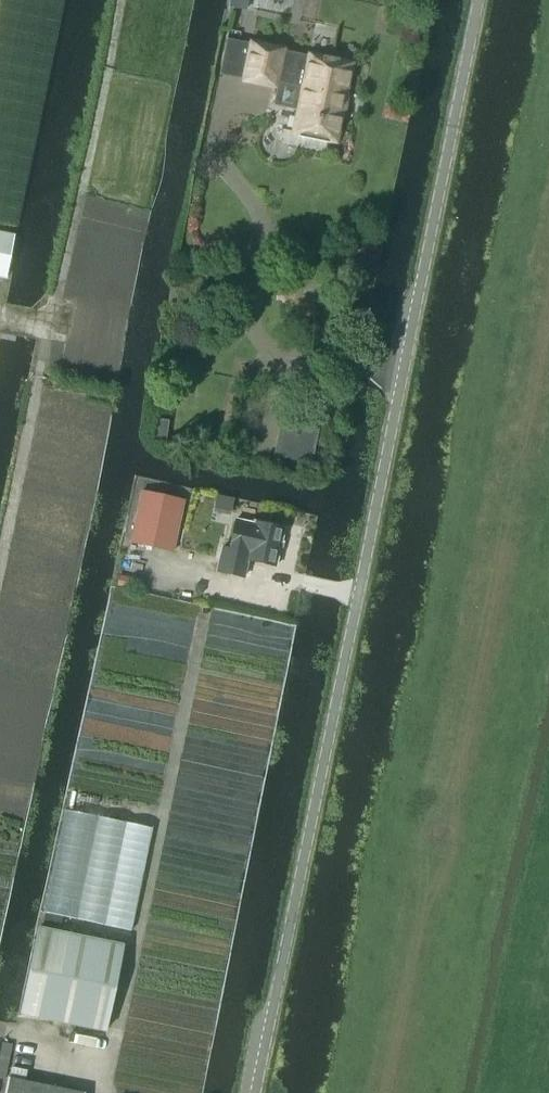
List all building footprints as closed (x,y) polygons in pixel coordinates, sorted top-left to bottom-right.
[(243,80),(242,81),(277,88),(273,105),(298,110),(293,132),(335,141),(351,62),(309,54),(309,55),(281,49),(281,48),(251,42),(250,44),(243,80)] [(5,278),(14,235),(0,232),(0,277),(5,278)] [(155,418),(152,439),(165,441),(168,420),(155,418)] [(293,425),(286,459),(313,464),(319,430),(293,425)] [(132,543),(174,552),(185,501),(143,491),(132,543)] [(248,555),(247,560),(276,567),(285,530),(255,523),(254,525),(238,521),(231,551),(248,555)] [(196,585),(195,592),(202,594),(204,586),(196,585)] [(66,810),(45,913),(130,930),(151,828),(66,810)] [(46,914),(43,928),(59,932),(62,917),(46,914)] [(122,946),(38,929),(21,1015),(105,1032),(122,946)] [(12,1068),(10,1079),(25,1082),(27,1072),(12,1068)] [(5,1092),(77,1092),(25,1082),(10,1079),(8,1079),(5,1092)]
